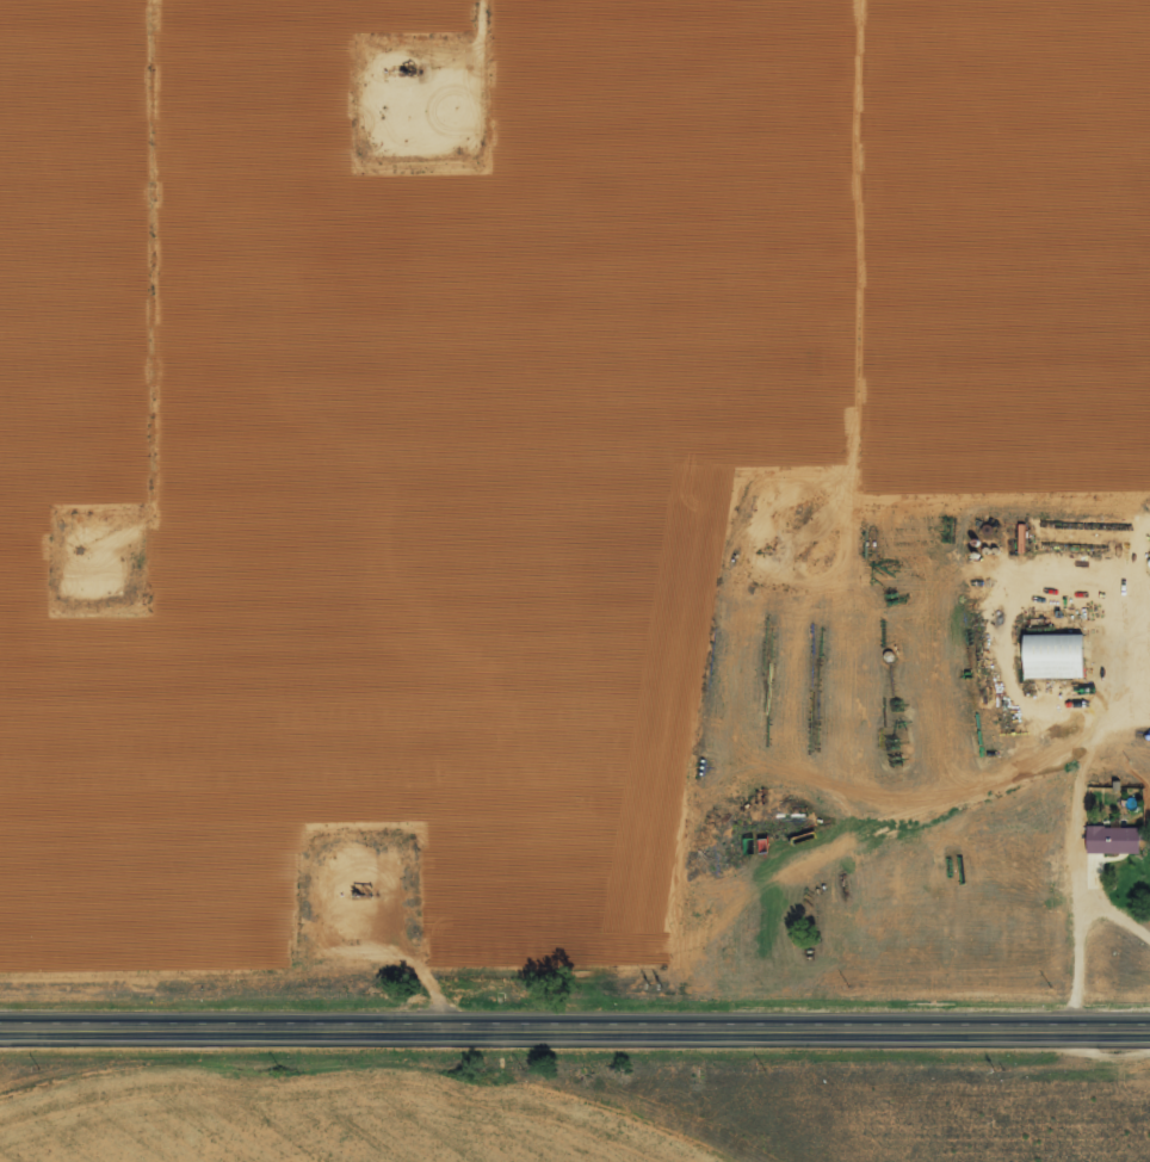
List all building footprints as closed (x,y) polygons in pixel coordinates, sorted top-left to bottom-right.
[(1088,827),(1088,854),(1143,853),(1143,826),(1088,827)]
